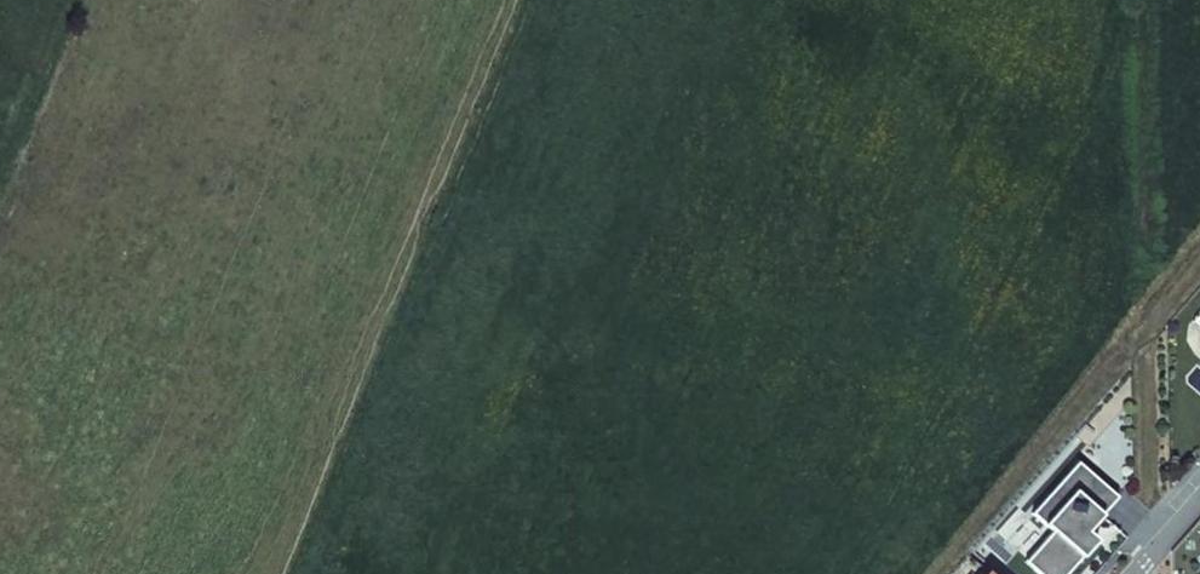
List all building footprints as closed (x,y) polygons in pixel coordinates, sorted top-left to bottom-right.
[(1039,573),(1072,573),(1099,542),(1089,534),(1119,499),(1079,465),(1034,517),(1055,535),(1029,566),(1039,573)]
